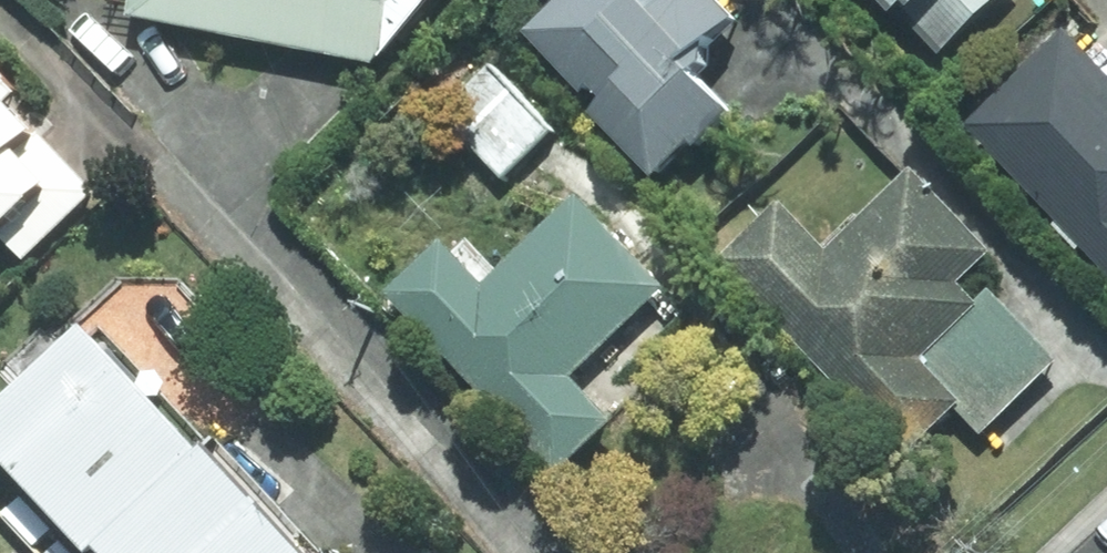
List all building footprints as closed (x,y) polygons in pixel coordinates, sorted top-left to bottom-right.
[(130,18),(381,71),(440,0),(134,0),(130,18)] [(533,43),(667,190),(744,120),(703,75),(747,35),(715,0),(580,0),(533,43)] [(1036,7),(1030,0),(877,0),(938,68),(992,19),(1006,35),(1036,7)] [(978,136),(1106,272),(1106,73),(1085,50),(1042,92),(1033,83),(978,136)] [(498,70),(448,115),(509,183),(559,138),(498,70)] [(25,267),(97,192),(18,117),(30,104),(0,75),(0,244),(25,267)] [(997,263),(915,176),(825,261),(785,219),(732,270),(913,462),(962,416),(987,442),(1069,365),(984,275),(997,263)] [(484,290),(447,253),(395,306),(571,480),(623,427),(582,387),(677,293),(579,195),(484,290)] [(107,333),(0,428),(0,457),(87,552),(305,552),(107,333)]
